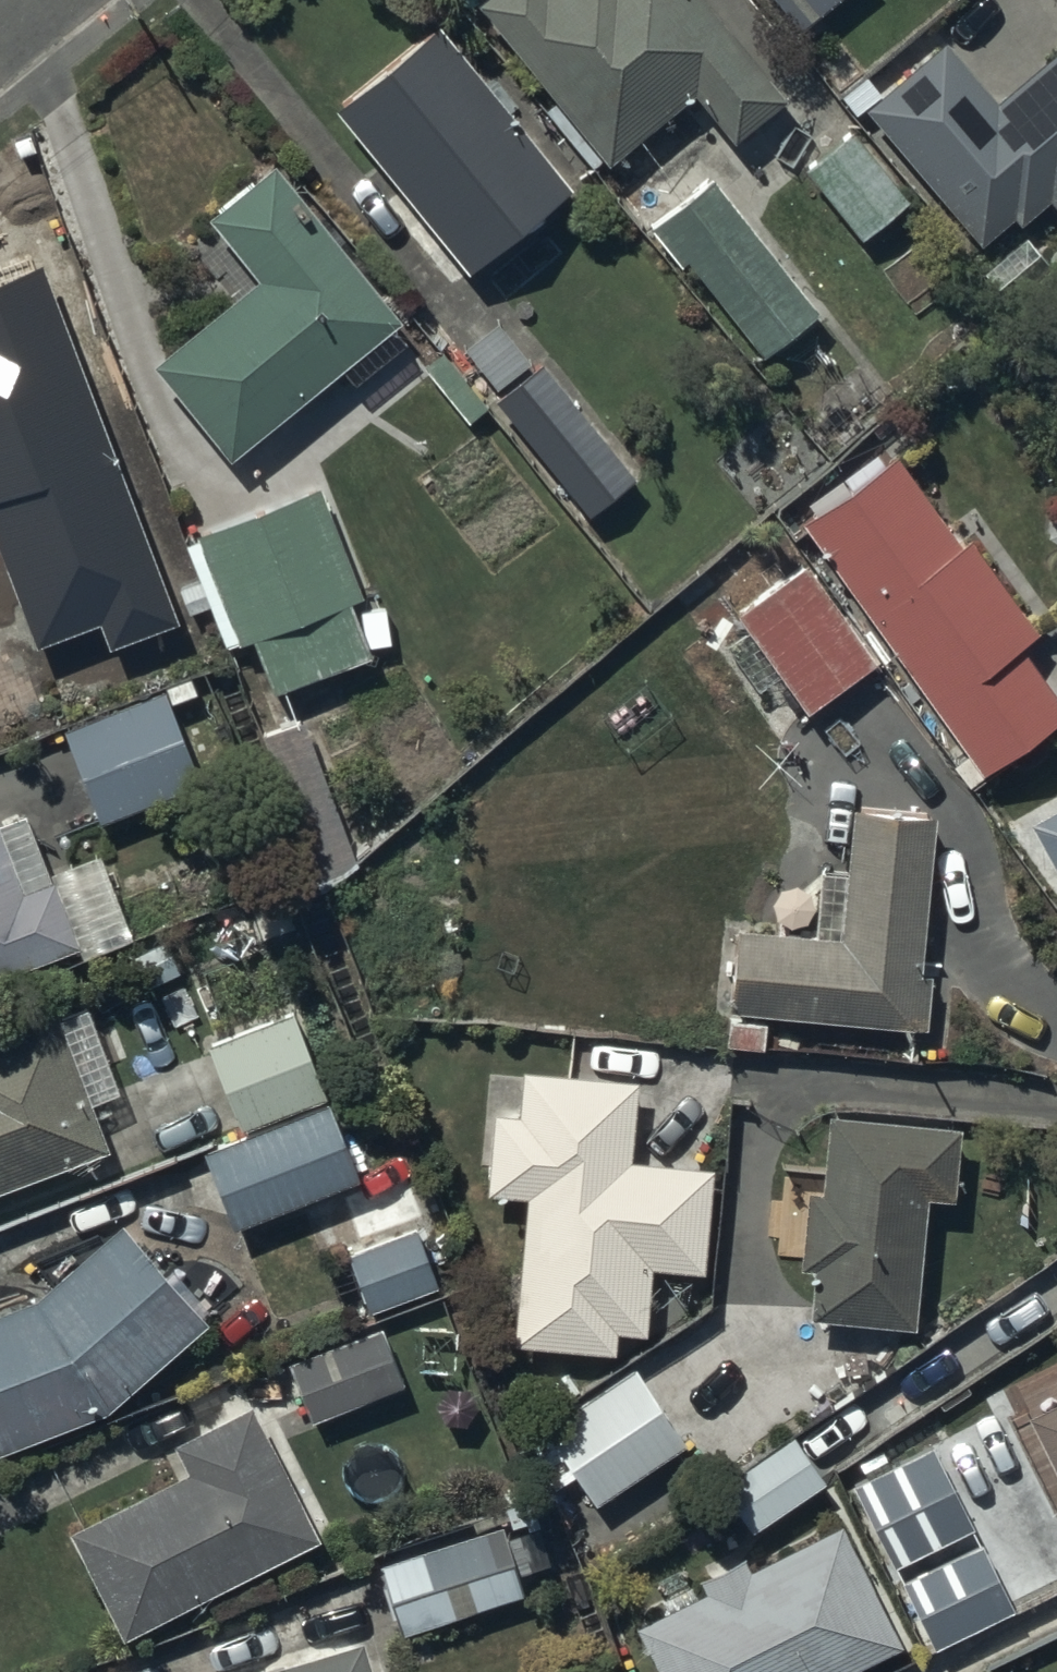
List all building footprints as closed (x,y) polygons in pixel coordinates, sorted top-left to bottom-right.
[(605,170),(691,100),(730,149),(785,104),(700,0),(484,0),(474,8),(605,170)] [(799,37),(841,0),(769,0),(799,37)] [(437,29),(331,115),(464,279),(570,193),(437,29)] [(863,115),(978,250),(1011,222),(1018,230),(1047,205),(1056,216),(1056,53),(996,105),(944,44),(863,115)] [(853,133),(802,174),(859,246),(910,204),(853,133)] [(255,286),(150,370),(227,465),(334,379),(345,392),(390,355),(379,341),(399,325),(273,167),(204,222),(255,286)] [(711,182),(650,234),(686,280),(692,275),(760,361),(817,316),(711,182)] [(85,476),(93,499),(125,487),(32,235),(0,247),(0,507),(85,476)] [(491,404),(586,522),(637,481),(542,363),(491,404)] [(799,527),(964,761),(954,768),(969,789),(1056,725),(1056,704),(1018,651),(1035,638),(966,542),(956,549),(930,512),(935,508),(916,481),(911,484),(893,459),(880,468),(874,460),(806,509),(813,518),(799,527)] [(226,654),(251,644),(271,699),(367,662),(346,609),(359,604),(315,492),(193,540),(196,546),(185,550),(226,654)] [(802,565),(732,618),(744,635),(722,650),(755,696),(776,681),(803,719),(875,668),(802,565)] [(16,627),(0,582),(0,632),(16,627)] [(163,695),(62,734),(98,828),(199,789),(163,695)] [(300,724),(259,742),(314,884),(355,866),(300,724)] [(1028,828),(1054,876),(1056,874),(1056,812),(1028,828)] [(773,934),(730,932),(725,1019),(922,1034),(932,818),(844,813),(841,876),(814,875),(813,908),(774,906),(773,934)] [(77,952),(25,817),(0,827),(0,982),(77,952)] [(0,1030),(0,1188),(106,1148),(89,1103),(115,1093),(84,1009),(50,1022),(46,1012),(0,1030)] [(289,1011),(204,1042),(238,1134),(323,1103),(289,1011)] [(634,1083),(519,1074),(516,1120),(489,1119),(486,1199),(520,1201),(512,1351),(613,1358),(614,1338),(645,1339),(647,1275),(705,1277),(709,1172),(632,1166),(634,1083)] [(326,1113),(205,1161),(233,1235),(355,1183),(326,1113)] [(959,1128),(826,1121),(822,1195),(802,1194),(798,1275),(810,1276),(807,1324),(914,1330),(921,1201),(955,1203),(959,1128)] [(118,1228),(34,1304),(0,1317),(0,1458),(104,1417),(205,1326),(118,1228)] [(417,1232),(345,1258),(366,1315),(438,1289),(417,1232)] [(378,1332),(284,1369),(307,1425),(400,1388),(378,1332)] [(631,1373),(544,1433),(528,1445),(550,1480),(565,1470),(593,1512),(684,1449),(631,1373)] [(1025,1419),(1056,1485),(1056,1384),(1028,1397),(1035,1415),(1025,1419)] [(249,1408),(170,1450),(183,1474),(62,1538),(120,1647),(319,1541),(249,1408)] [(824,1487),(792,1440),(718,1491),(750,1538),(824,1487)] [(928,1449),(850,1488),(893,1572),(971,1533),(928,1449)] [(499,1528),(376,1571),(400,1641),(477,1614),(482,1629),(508,1619),(502,1605),(523,1597),(499,1528)] [(899,1650),(838,1529),(744,1575),(740,1566),(696,1588),(701,1597),(632,1633),(650,1671),(854,1671),(899,1650)] [(977,1544),(900,1584),(933,1654),(1012,1614),(977,1544)] [(277,1671),(366,1671),(358,1646),(277,1671)]
